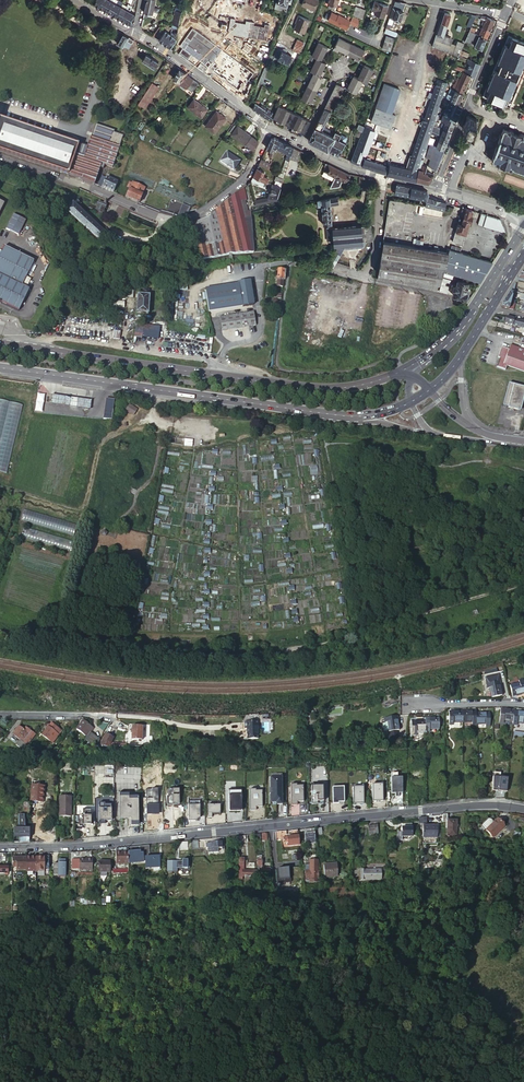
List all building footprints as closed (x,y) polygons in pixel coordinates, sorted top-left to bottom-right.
[(95,4),(103,10),(108,0),(96,0),(95,4)] [(103,10),(107,12),(111,4),(113,1),(110,0),(108,0),(103,10)] [(144,12),(148,13),(153,13),(155,0),(146,0),(144,12)] [(236,0),(227,0),(226,5),(222,4),(219,17),(227,18),(230,6),(234,7),(236,0)] [(240,0),(236,0),(234,7),(230,6),(227,18),(242,20),(244,11),(248,11),(251,3),(240,0)] [(277,2),(276,2),(274,8),(286,10),(288,2),(291,2),(291,0),(278,0),(277,2)] [(301,5),(315,10),(319,0),(303,0),(301,5)] [(117,4),(113,1),(111,4),(107,12),(112,14),(117,4)] [(388,6),(374,1),(371,10),(375,12),(375,14),(384,17),(388,6)] [(406,3),(395,2),(390,17),(394,19),(396,20),(400,21),(406,3)] [(122,6),(117,4),(112,14),(116,17),(120,10),(122,6)] [(126,8),(122,6),(120,10),(116,17),(120,19),(126,8)] [(125,21),(130,11),(126,8),(120,19),(125,21)] [(136,14),(130,11),(125,21),(131,25),(134,24),(136,14)] [(181,12),(179,12),(174,11),(173,17),(173,20),(179,21),(181,12)] [(445,13),(437,35),(443,37),(451,15),(445,13)] [(293,28),(305,33),(310,20),(299,15),(293,28)] [(338,20),(329,16),(327,21),(336,25),(338,20)] [(227,18),(219,17),(214,35),(226,38),(239,42),(241,36),(238,35),(223,31),(227,18)] [(490,30),(494,20),(486,17),(485,21),(482,27),(490,30)] [(242,20),(227,18),(223,31),(238,35),(242,20)] [(489,31),(490,30),(482,27),(482,28),(481,30),(479,35),(486,38),(489,31)] [(396,37),(397,33),(389,29),(387,28),(385,33),(396,37)] [(469,43),(474,32),(469,30),(465,41),(466,41),(469,43)] [(165,31),(159,40),(165,44),(171,35),(170,35),(165,31)] [(122,36),(117,43),(121,45),(123,46),(128,36),(123,33),(122,36)] [(171,35),(165,44),(170,48),(171,46),(173,44),(176,39),(174,37),(171,35)] [(393,38),(385,35),(381,47),(389,50),(393,38)] [(437,35),(436,35),(432,46),(448,51),(451,43),(452,40),(443,37),(437,35)] [(482,49),(486,38),(479,35),(475,46),(482,49)] [(482,96),(509,107),(523,69),(523,43),(506,35),(482,96)] [(123,46),(121,45),(118,53),(122,55),(124,49),(126,45),(127,41),(129,37),(128,36),(123,46)] [(339,48),(348,53),(352,44),(338,37),(332,49),(337,51),(339,48)] [(239,42),(226,38),(223,53),(249,60),(253,46),(239,42)] [(301,52),(306,41),(299,38),(294,48),(301,52)] [(316,57),(321,59),(325,51),(328,52),(330,48),(318,42),(312,55),(316,57)] [(352,44),(348,53),(355,56),(353,59),(358,61),(364,49),(352,44)] [(455,45),(453,53),(458,55),(462,46),(456,44),(455,45)] [(288,63),(292,55),(282,50),(280,53),(277,52),(275,57),(288,63)] [(159,62),(147,54),(143,61),(154,69),(159,62)] [(325,61),(321,59),(316,57),(310,70),(314,72),(322,76),(325,71),(322,70),(325,61)] [(479,65),(479,63),(463,57),(462,61),(470,63),(469,66),(477,69),(479,65)] [(361,68),(357,76),(362,79),(366,81),(373,68),(372,68),(361,62),(358,67),(361,68)] [(475,73),(477,69),(469,66),(468,70),(464,68),(463,72),(470,75),(474,77),(475,73)] [(185,73),(179,69),(174,78),(179,82),(185,73)] [(463,93),(470,75),(463,72),(459,70),(456,76),(455,80),(457,81),(456,84),(454,83),(451,88),(455,90),(463,93)] [(322,76),(314,72),(302,97),(314,103),(316,98),(313,97),(321,81),(324,82),(326,78),(322,76)] [(197,84),(198,83),(185,73),(179,82),(182,84),(192,91),(197,84)] [(362,79),(357,76),(353,74),(349,83),(346,81),(344,86),(355,92),(362,79)] [(447,83),(438,79),(420,130),(430,134),(431,131),(432,128),(433,125),(434,121),(436,116),(436,114),(437,110),(439,105),(439,103),(441,98),(442,96),(444,92),(446,86),(447,83)] [(158,87),(151,83),(137,103),(145,108),(158,87)] [(345,87),(336,83),(327,102),(336,106),(345,87)] [(399,88),(384,83),(376,106),(391,111),(399,88)] [(451,100),(457,102),(458,103),(463,93),(455,90),(453,95),(451,100)] [(207,109),(194,99),(188,107),(201,117),(207,109)] [(451,100),(450,99),(449,101),(448,105),(451,106),(454,107),(457,102),(451,100)] [(255,102),(252,108),(262,115),(271,121),(273,116),(274,114),(275,113),(266,108),(265,109),(255,102)] [(324,107),(333,112),(336,106),(327,102),(324,107)] [(275,113),(274,114),(273,116),(277,118),(285,122),(293,125),(300,129),(304,131),(310,119),(278,104),(275,113)] [(458,114),(460,110),(454,107),(451,106),(449,110),(458,114)] [(324,107),(309,140),(329,150),(335,136),(331,134),(324,131),(325,128),(331,116),(333,112),(324,107)] [(394,114),(375,107),(371,120),(390,127),(394,114)] [(226,117),(217,111),(206,126),(215,132),(226,117)] [(448,117),(456,120),(457,117),(458,116),(448,112),(447,116),(448,117)] [(475,119),(469,116),(467,116),(466,117),(467,118),(464,125),(463,126),(463,127),(464,127),(464,129),(465,129),(466,128),(467,128),(468,127),(470,128),(469,129),(471,130),(470,130),(471,131),(471,132),(472,132),(472,131),(473,132),(474,130),(475,129),(474,129),(474,128),(473,128),(476,122),(477,121),(478,120),(477,119),(477,118),(476,118),(475,119)] [(446,123),(453,126),(455,122),(456,120),(448,117),(446,122),(446,123)] [(68,175),(75,154),(78,145),(63,140),(54,136),(0,118),(0,152),(68,175)] [(367,120),(364,125),(372,128),(374,123),(367,120)] [(443,128),(451,131),(453,127),(453,126),(446,123),(443,128)] [(91,137),(119,147),(122,136),(115,134),(113,133),(114,131),(95,125),(91,137)] [(364,126),(371,129),(369,135),(364,148),(362,153),(366,154),(375,129),(372,128),(364,125),(364,126)] [(248,138),(250,135),(238,126),(232,134),(245,144),(249,139),(248,138)] [(364,126),(362,131),(362,132),(369,135),(371,129),(364,126)] [(441,134),(449,137),(450,133),(451,131),(443,128),(442,132),(441,134)] [(523,134),(522,134),(521,133),(520,134),(519,134),(519,133),(518,134),(514,132),(512,131),(513,130),(511,130),(510,129),(508,130),(503,128),(500,137),(499,137),(494,151),(495,151),(492,160),(497,162),(497,163),(498,164),(499,164),(500,165),(501,164),(502,165),(503,164),(507,166),(507,167),(509,167),(508,168),(510,168),(510,169),(512,168),(513,168),(523,172),(523,135),(523,134)] [(416,143),(424,146),(426,147),(427,144),(429,138),(430,136),(430,134),(420,130),(416,143)] [(362,132),(360,137),(357,145),(364,148),(369,135),(362,132)] [(439,140),(446,143),(448,139),(449,137),(441,134),(440,137),(439,140)] [(329,150),(339,155),(346,142),(341,139),(335,136),(329,150)] [(112,168),(119,147),(91,137),(90,137),(86,148),(83,157),(83,158),(101,164),(104,165),(112,168)] [(269,143),(274,146),(278,139),(275,137),(271,138),(269,143)] [(291,154),(294,147),(278,139),(276,147),(287,153),(291,154)] [(437,146),(444,149),(445,146),(446,143),(439,140),(437,146)] [(416,143),(412,155),(420,158),(424,146),(416,143)] [(431,144),(431,145),(426,157),(431,159),(436,146),(433,145),(431,144)] [(83,157),(86,148),(78,145),(75,154),(83,157)] [(362,153),(364,148),(357,145),(355,150),(362,153)] [(439,160),(444,149),(437,146),(436,146),(431,159),(430,161),(438,164),(439,160)] [(297,161),(301,151),(294,147),(291,154),(290,158),(297,161)] [(355,150),(351,161),(358,164),(360,160),(362,153),(355,150)] [(226,165),(232,156),(227,152),(220,161),(226,165)] [(75,154),(68,175),(75,177),(78,178),(80,179),(84,180),(93,184),(99,168),(101,164),(83,158),(83,157),(75,154)] [(412,155),(408,168),(419,171),(419,170),(421,171),(423,164),(422,164),(419,163),(420,158),(412,155)] [(240,161),(232,156),(226,165),(233,170),(240,161)] [(364,161),(362,165),(383,172),(383,171),(384,171),(384,170),(384,169),(384,168),(384,167),(384,166),(384,165),(383,164),(365,158),(364,161)] [(259,165),(269,169),(271,164),(261,159),(259,165)] [(389,166),(388,173),(417,179),(419,171),(408,168),(390,164),(389,166)] [(350,174),(332,165),(328,173),(347,182),(350,174)] [(264,171),(257,167),(253,176),(255,177),(260,180),(263,175),(264,171)] [(419,171),(417,179),(428,182),(430,181),(431,181),(431,180),(432,177),(433,174),(424,172),(421,171),(419,170),(419,171)] [(100,175),(96,185),(113,192),(117,182),(100,175)] [(129,188),(125,197),(139,202),(143,194),(142,194),(145,187),(132,182),(132,183),(129,182),(127,187),(129,188)] [(274,184),(271,193),(278,196),(281,186),(275,185),(274,184)] [(410,196),(411,187),(397,184),(396,193),(410,196)] [(244,187),(238,192),(243,213),(247,212),(245,200),(246,199),(244,187)] [(421,198),(428,199),(428,196),(429,193),(427,190),(411,187),(410,196),(421,198)] [(205,241),(197,243),(199,260),(224,255),(228,254),(231,254),(236,253),(252,253),(251,217),(248,217),(244,218),(243,213),(238,192),(216,209),(218,219),(223,241),(206,245),(205,241)] [(255,200),(256,205),(276,200),(278,196),(271,193),(269,197),(255,200)] [(428,196),(428,199),(426,206),(444,209),(446,202),(438,200),(428,196)] [(338,204),(337,197),(322,199),(322,205),(323,224),(326,224),(328,223),(331,223),(330,205),(338,204)] [(106,214),(111,202),(104,199),(102,203),(99,202),(97,205),(96,209),(106,214)] [(168,203),(164,210),(178,216),(188,213),(189,211),(177,206),(175,206),(168,203)] [(99,238),(102,239),(105,234),(74,205),(68,211),(77,218),(83,224),(87,228),(90,231),(93,233),(97,236),(99,238)] [(471,213),(472,210),(463,207),(460,215),(464,216),(462,224),(460,223),(461,219),(459,218),(453,241),(452,242),(463,245),(469,221),(471,221),(473,216),(472,216),(470,215),(471,213)] [(25,219),(13,213),(6,228),(18,234),(25,219)] [(484,225),(487,214),(482,213),(478,224),(484,225)] [(484,225),(508,233),(508,231),(508,230),(507,227),(506,224),(506,223),(504,222),(503,221),(499,219),(490,215),(487,214),(484,225)] [(212,220),(211,216),(192,222),(192,223),(195,231),(195,233),(197,243),(205,241),(206,245),(223,241),(218,219),(212,220)] [(361,226),(363,242),(369,242),(368,225),(361,226)] [(362,242),(363,242),(361,226),(334,228),(334,227),(333,227),(334,240),(335,246),(350,244),(355,243),(359,243),(362,242)] [(499,243),(502,235),(495,233),(493,241),(499,243)] [(379,269),(380,269),(379,279),(392,281),(408,285),(424,287),(429,288),(437,291),(448,252),(449,250),(438,248),(438,249),(437,248),(422,246),(401,243),(396,242),(384,241),(379,269)] [(18,310),(29,288),(22,284),(33,260),(4,245),(0,254),(0,301),(18,310)] [(481,281),(493,260),(460,251),(450,248),(450,249),(444,270),(460,275),(481,281)] [(448,277),(442,275),(438,291),(444,292),(448,277)] [(453,295),(466,298),(466,297),(467,297),(468,296),(469,293),(468,292),(467,291),(467,290),(466,290),(468,282),(457,279),(457,282),(455,282),(453,288),(455,288),(453,295)] [(122,280),(122,290),(121,297),(133,298),(134,281),(122,280)] [(208,311),(254,305),(251,281),(205,287),(208,311)] [(516,283),(515,283),(501,304),(502,307),(509,309),(511,302),(512,297),(516,283)] [(148,294),(148,289),(144,289),(144,293),(141,293),(141,294),(137,294),(136,313),(148,313),(149,295),(148,294)] [(124,308),(124,301),(87,299),(86,306),(124,308)] [(220,318),(223,331),(257,324),(254,311),(220,318)] [(514,318),(506,316),(504,323),(512,325),(514,318)] [(514,318),(512,325),(523,328),(523,321),(514,318)] [(144,338),(145,331),(135,329),(134,337),(144,338)] [(205,344),(206,335),(160,330),(159,338),(205,344)] [(511,345),(509,350),(502,347),(498,358),(500,358),(497,367),(506,370),(507,366),(523,372),(523,350),(511,345)] [(523,396),(523,387),(510,383),(503,405),(520,409),(523,396)] [(37,396),(35,412),(42,412),(44,397),(37,396)] [(70,408),(71,400),(52,398),(51,405),(70,408)] [(113,409),(114,399),(106,398),(104,408),(113,409)] [(0,399),(0,471),(7,473),(23,405),(0,399)] [(90,403),(77,401),(76,409),(88,411),(90,403)] [(137,409),(129,404),(125,410),(133,416),(137,409)] [(103,418),(111,419),(113,409),(104,408),(103,418)] [(136,497),(138,492),(131,488),(129,493),(136,497)] [(77,524),(25,509),(21,520),(74,536),(74,535),(77,524)] [(72,541),(26,528),(24,538),(69,551),(72,541)] [(484,679),(486,685),(499,682),(498,675),(484,679)] [(512,696),(523,693),(523,687),(522,680),(518,681),(519,683),(509,685),(512,696)] [(499,682),(486,685),(487,689),(490,688),(492,697),(502,695),(499,682)] [(514,711),(514,710),(500,708),(499,723),(503,723),(503,721),(513,722),(514,711)] [(453,723),(462,722),(462,718),(462,711),(448,712),(448,725),(453,725),(453,723)] [(476,713),(476,711),(462,711),(462,718),(462,722),(472,722),(472,724),(476,724),(476,713)] [(514,711),(513,722),(513,725),(517,725),(517,723),(523,724),(523,712),(514,711)] [(476,713),(476,724),(485,724),(486,726),(490,726),(489,713),(476,713)] [(387,722),(389,732),(399,730),(397,716),(384,719),(384,722),(387,722)] [(425,720),(425,731),(430,731),(430,729),(439,729),(439,718),(425,718),(425,720)] [(95,746),(100,739),(90,732),(93,728),(83,720),(76,729),(86,736),(85,739),(89,741),(95,746)] [(415,732),(425,731),(425,720),(411,720),(411,734),(416,734),(415,732)] [(268,721),(255,722),(256,728),(257,728),(258,738),(269,737),(268,721)] [(53,725),(51,729),(48,727),(42,735),(50,740),(52,738),(55,740),(59,734),(61,731),(53,725)] [(22,729),(19,726),(12,734),(20,739),(16,744),(22,749),(26,744),(34,733),(24,726),(22,729)] [(141,727),(131,726),(131,731),(131,732),(130,739),(140,740),(141,727)] [(109,748),(113,736),(104,733),(100,744),(109,748)] [(398,791),(402,791),(401,776),(391,777),(391,791),(394,791),(395,796),(398,796),(398,791)] [(270,777),(270,802),(276,802),(276,804),(282,804),(281,777),(270,777)] [(323,782),(311,782),(312,803),(317,803),(317,800),(323,800),(323,782)] [(296,785),(290,786),(291,804),(297,804),(297,801),(303,801),(303,783),(296,784),(296,785)] [(382,783),(372,783),(372,801),(383,800),(382,783)] [(363,784),(353,785),(353,802),(364,802),(363,784)] [(43,802),(45,786),(32,785),(31,801),(43,802)] [(344,786),(332,787),(332,803),(338,803),(338,801),(344,801),(344,786)] [(172,803),(179,803),(179,788),(168,788),(168,795),(172,795),(172,803)] [(255,791),(249,791),(249,810),(256,810),(255,807),(262,807),(261,789),(255,789),(255,791)] [(128,791),(119,791),(119,817),(127,817),(127,816),(130,815),(130,817),(131,824),(137,824),(137,817),(138,817),(138,793),(128,794),(128,791)] [(69,816),(69,797),(60,796),(60,816),(69,816)] [(111,820),(110,803),(104,804),(104,806),(98,806),(98,799),(94,799),(94,817),(98,817),(98,823),(105,823),(104,820),(111,820)] [(199,801),(187,801),(188,821),(195,821),(194,816),(199,816),(199,801)] [(219,802),(207,802),(207,817),(211,816),(211,812),(220,812),(219,802)] [(78,815),(78,823),(91,823),(90,809),(82,809),(82,815),(78,815)] [(14,829),(14,837),(20,837),(20,842),(29,842),(29,835),(29,829),(25,829),(25,816),(18,816),(18,829),(14,829)] [(482,825),(486,830),(494,822),(491,819),(489,819),(482,825)] [(494,822),(486,830),(493,837),(503,826),(497,819),(494,822)] [(457,835),(457,820),(448,820),(448,821),(448,835),(457,835)] [(412,836),(412,823),(402,823),(402,832),(397,832),(398,839),(403,839),(403,836),(412,836)] [(379,834),(378,824),(369,825),(370,835),(379,834)] [(438,825),(423,825),(423,837),(438,837),(438,825)] [(10,826),(0,827),(0,840),(3,840),(3,835),(1,835),(1,832),(11,831),(10,826)] [(304,829),(305,841),(315,841),(315,828),(304,829)] [(282,831),(282,837),(284,837),(284,842),(288,842),(288,845),(299,844),(299,841),(299,838),(298,830),(291,830),(292,836),(287,837),(286,831),(282,831)] [(222,849),(225,849),(225,837),(221,837),(222,842),(206,843),(207,847),(208,847),(209,852),(212,852),(219,852),(218,848),(222,847),(222,849)] [(149,845),(129,847),(129,862),(144,862),(143,853),(150,853),(149,845)] [(92,851),(80,852),(80,860),(93,859),(92,851)] [(128,863),(128,853),(115,853),(116,864),(128,863)] [(26,870),(26,857),(12,858),(12,868),(16,868),(16,870),(26,870)] [(26,871),(36,871),(45,871),(49,871),(49,868),(49,857),(35,858),(35,857),(26,857),(26,870),(26,871)] [(160,857),(146,857),(146,867),(160,867),(160,857)] [(240,858),(240,878),(243,879),(243,876),(245,876),(245,883),(252,884),(253,880),(256,880),(257,870),(255,870),(244,870),(244,858),(240,858)] [(93,859),(80,860),(81,870),(93,869),(93,859)] [(58,864),(53,864),(53,875),(58,875),(58,876),(65,876),(66,875),(65,860),(60,860),(60,864),(58,864)] [(262,869),(262,860),(258,860),(258,871),(258,879),(263,879),(263,877),(265,877),(265,880),(270,880),(270,877),(269,877),(269,874),(270,874),(270,868),(266,868),(266,869),(262,869)] [(110,872),(110,861),(98,861),(99,872),(110,872)] [(177,871),(177,861),(168,861),(168,871),(177,871)] [(338,875),(337,863),(324,864),(325,877),(338,875)] [(382,878),(381,869),(361,869),(362,879),(382,878)] [(319,877),(319,872),(315,871),(306,871),(306,878),(314,879),(315,877),(319,877)]
